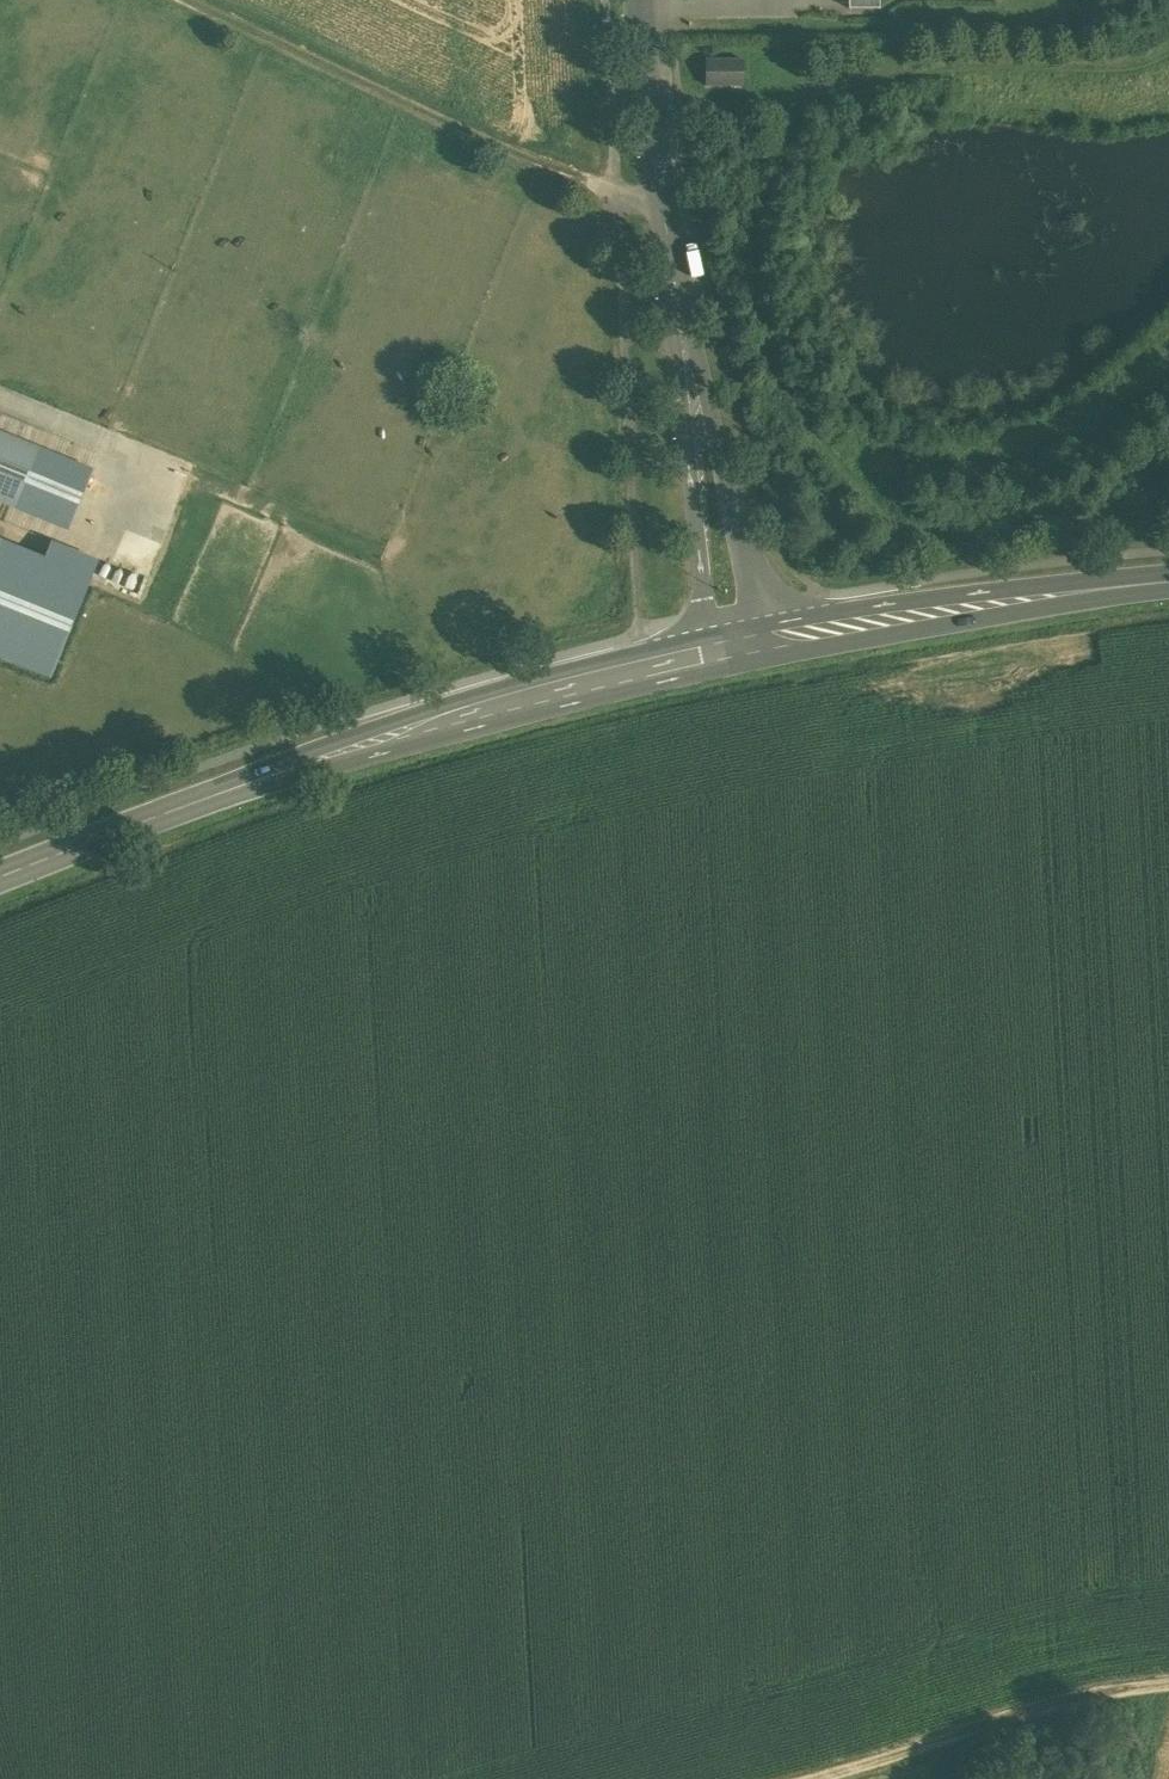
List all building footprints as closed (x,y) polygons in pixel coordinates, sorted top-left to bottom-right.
[(849,8),(879,8),(879,0),(849,0),(849,8)] [(741,66),(705,65),(705,71),(705,87),(705,92),(741,92),(741,66)] [(705,87),(705,71),(692,71),(691,81),(697,81),(697,87),(705,87)] [(0,434),(0,500),(14,506),(37,449),(0,434)] [(37,449),(14,506),(69,528),(92,471),(37,449)] [(1,542),(0,546),(0,656),(50,676),(90,578),(1,542)]
